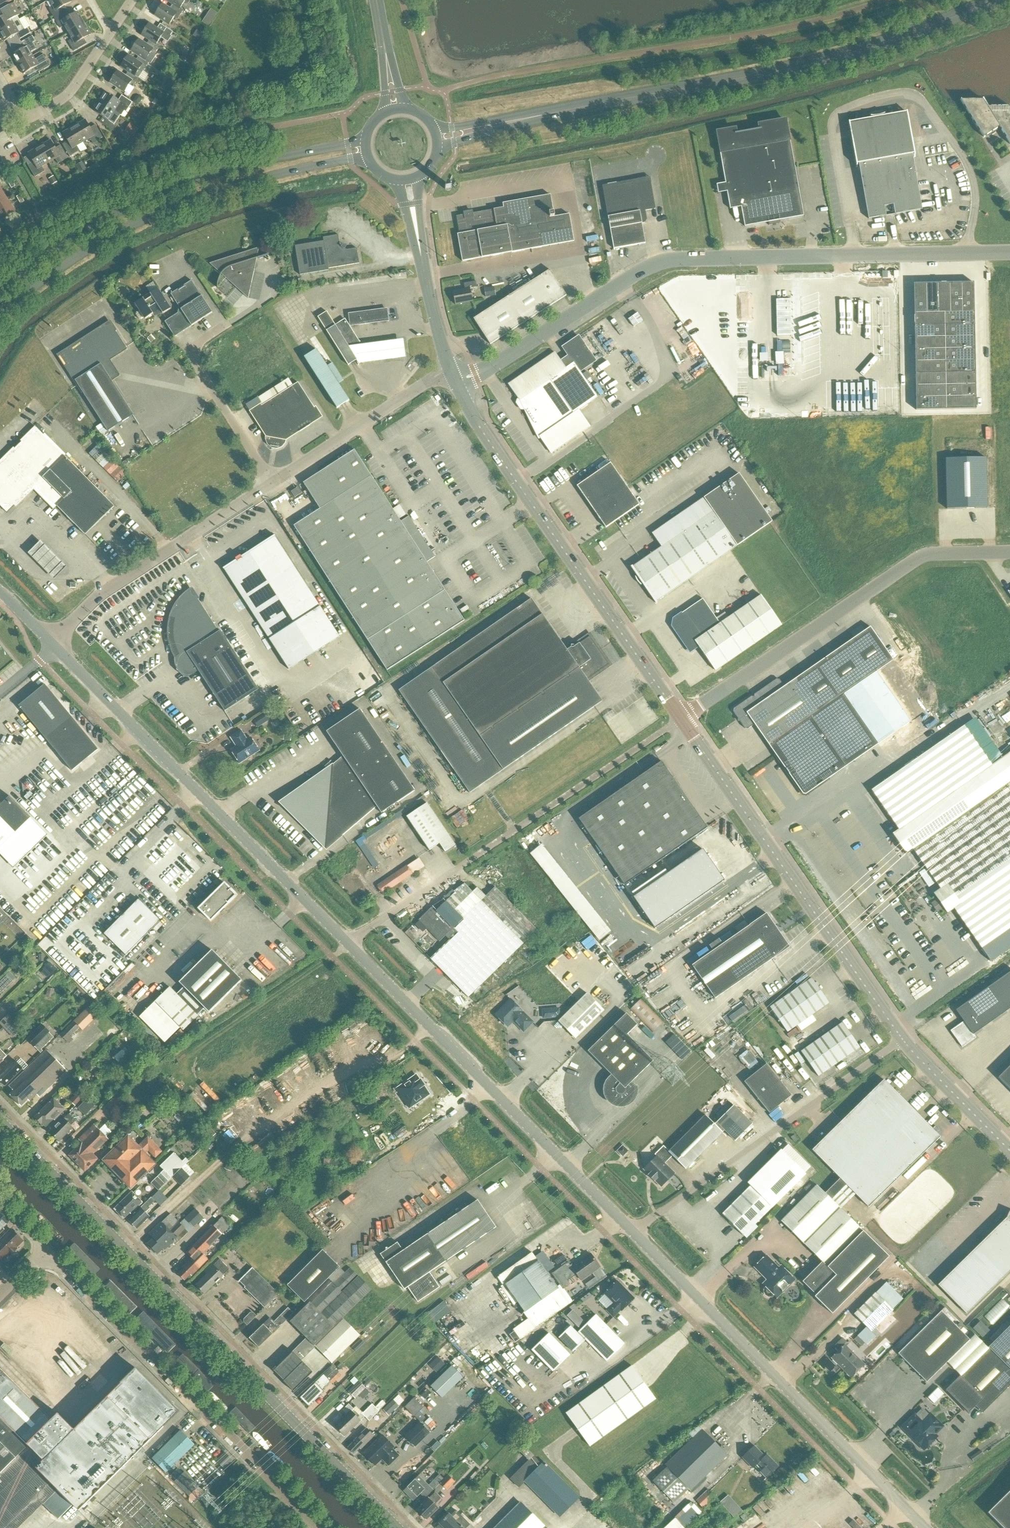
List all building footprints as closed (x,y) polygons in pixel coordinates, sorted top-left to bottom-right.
[(70,0),(50,0),(49,0),(53,7),(49,9),(55,19),(68,12),(65,6),(71,2),(70,0)] [(173,5),(180,9),(185,2),(188,4),(191,0),(166,0),(173,5)] [(14,23),(12,20),(17,17),(20,15),(17,9),(13,4),(2,10),(0,12),(0,32),(14,23)] [(178,20),(183,11),(180,9),(173,5),(170,10),(162,4),(155,15),(169,25),(174,18),(178,20)] [(206,26),(215,13),(208,8),(199,22),(206,26)] [(71,17),(68,12),(55,19),(60,29),(65,26),(69,33),(84,24),(78,13),(71,17)] [(14,23),(0,32),(0,34),(4,42),(17,35),(20,40),(31,33),(28,28),(25,30),(17,17),(12,20),(14,23)] [(91,35),(84,24),(69,33),(72,40),(68,42),(74,52),(87,44),(84,39),(91,35)] [(156,45),(161,38),(164,40),(170,31),(160,24),(157,29),(149,24),(142,35),(150,40),(156,45)] [(36,50),(33,44),(36,42),(33,36),(22,43),(25,48),(12,55),(18,65),(33,56),(31,53),(36,50)] [(146,60),(150,54),(154,56),(160,47),(156,45),(150,40),(146,45),(138,40),(131,51),(139,56),(146,60)] [(44,55),(35,60),(33,56),(18,65),(24,75),(36,67),(39,73),(50,66),(44,55)] [(135,76),(140,69),(143,72),(149,63),(146,60),(139,56),(136,61),(128,56),(121,67),(129,72),(135,76)] [(180,70),(183,64),(178,61),(174,66),(180,70)] [(125,92),(129,85),(133,88),(139,79),(135,76),(129,72),(125,77),(117,72),(110,83),(125,92)] [(122,96),(119,101),(107,93),(100,102),(115,112),(118,107),(126,113),(133,103),(122,96)] [(138,105),(142,98),(138,95),(133,102),(138,105)] [(961,100),(960,100),(964,107),(984,138),(984,137),(999,127),(1009,144),(1009,107),(1009,106),(1009,107),(988,108),(982,98),(981,99),(982,100),(961,100)] [(109,121),(115,112),(100,102),(94,112),(106,120),(103,125),(114,132),(117,127),(109,121)] [(859,167),(868,219),(922,210),(913,158),(915,158),(907,114),(884,118),(883,115),(872,117),(872,120),(849,124),(857,168),(859,167)] [(93,144),(103,138),(96,125),(90,128),(86,121),(74,127),(83,142),(90,139),(93,144)] [(788,130),(786,122),(760,126),(761,129),(736,133),(735,131),(717,134),(719,142),(718,142),(720,154),(730,209),(741,207),(745,227),(769,223),(769,226),(781,224),(780,221),(804,216),(791,142),(791,141),(789,130),(788,130)] [(134,137),(139,130),(130,124),(125,132),(134,137)] [(77,146),(83,142),(74,127),(63,134),(68,141),(63,145),(70,157),(80,151),(77,146)] [(58,164),(68,158),(61,146),(56,149),(51,141),(40,147),(49,163),(55,159),(58,164)] [(38,169),(49,163),(40,147),(29,154),(33,162),(28,165),(35,178),(41,174),(38,169)] [(53,185),(57,182),(53,176),(49,179),(53,185)] [(645,211),(656,209),(650,177),(603,186),(614,249),(646,243),(642,223),(644,223),(647,219),(645,211)] [(12,189),(16,187),(11,179),(7,182),(12,189)] [(21,205),(25,202),(20,195),(16,197),(21,205)] [(574,242),(569,215),(554,217),(551,195),(503,204),(503,208),(457,216),(460,234),(458,235),(462,261),(574,242)] [(6,198),(0,201),(0,212),(11,205),(6,198)] [(11,205),(0,212),(0,218),(2,221),(16,213),(11,205)] [(359,264),(357,249),(347,250),(345,249),(347,247),(343,244),(342,247),(340,245),(338,235),(323,238),(324,242),(295,246),(300,276),(329,271),(329,269),(359,264)] [(248,299),(259,248),(210,264),(248,299)] [(490,345),(566,296),(550,270),(473,319),(490,345)] [(212,313),(192,281),(171,294),(179,307),(178,313),(166,321),(175,336),(212,313)] [(453,291),(455,304),(473,301),(470,288),(477,287),(476,281),(464,283),(465,288),(453,291)] [(925,284),(926,314),(938,313),(937,283),(925,284)] [(937,283),(938,313),(944,313),(950,313),(949,283),(937,283)] [(949,283),(950,313),(962,313),(961,283),(949,283)] [(961,283),(962,313),(974,313),(973,283),(961,283)] [(913,284),(914,314),(926,314),(925,284),(913,284)] [(486,298),(496,296),(494,288),(484,289),(486,298)] [(170,308),(158,290),(136,305),(146,320),(160,310),(163,314),(170,308)] [(791,336),(791,300),(776,300),(777,336),(791,336)] [(327,312),(318,317),(348,365),(356,361),(359,366),(364,362),(362,356),(358,349),(359,345),(360,343),(345,319),(335,325),(327,312)] [(367,312),(358,313),(359,325),(369,324),(367,312)] [(633,328),(643,321),(638,313),(628,320),(633,328)] [(914,314),(914,326),(944,325),(944,313),(938,313),(926,314),(914,314)] [(944,313),(944,325),(974,325),(974,313),(962,313),(950,313),(944,313)] [(110,323),(59,356),(75,381),(102,424),(96,427),(101,434),(107,430),(108,432),(134,415),(111,379),(113,378),(114,372),(107,361),(127,349),(110,323)] [(914,326),(915,338),(945,337),(944,325),(914,326)] [(944,325),(945,337),(975,337),(974,325),(944,325)] [(568,355),(574,363),(589,352),(579,337),(562,348),(568,355)] [(915,338),(915,350),(945,349),(945,337),(915,338)] [(945,337),(945,349),(975,349),(975,337),(945,337)] [(402,339),(350,346),(358,363),(404,359),(402,339)] [(789,351),(788,342),(779,343),(780,352),(772,352),(773,365),(781,364),(780,352),(789,351)] [(915,350),(915,362),(945,361),(945,349),(915,350)] [(945,349),(945,361),(975,361),(975,349),(945,349)] [(343,381),(332,363),(327,367),(316,350),(304,358),(337,409),(349,401),(338,384),(343,381)] [(598,398),(574,363),(566,369),(555,353),(508,385),(520,401),(524,398),(547,432),(540,437),(542,440),(547,447),(551,454),(590,427),(579,411),(598,398)] [(915,362),(915,374),(945,373),(945,361),(915,362)] [(945,361),(945,373),(975,373),(975,361),(945,361)] [(915,374),(916,386),(946,385),(945,373),(915,374)] [(945,373),(946,385),(976,385),(975,373),(945,373)] [(262,406),(252,412),(267,436),(266,437),(265,440),(267,445),(271,448),(277,449),(282,448),(286,443),(286,441),(285,439),(320,417),(298,383),(293,386),(288,379),(257,399),(262,406)] [(916,386),(916,398),(946,397),(946,385),(916,386)] [(946,385),(946,397),(976,397),(976,385),(946,385)] [(916,398),(916,410),(946,409),(946,397),(916,398)] [(946,397),(946,409),(976,409),(976,397),(946,397)] [(115,506),(36,428),(0,464),(0,506),(8,514),(36,486),(86,535),(115,506)] [(361,460),(354,450),(321,472),(338,498),(294,526),(387,671),(464,621),(427,563),(435,557),(409,516),(401,522),(392,509),(361,460)] [(947,509),(987,508),(986,458),(946,459),(947,509)] [(109,459),(101,466),(114,481),(122,474),(109,459)] [(639,505),(610,463),(577,486),(606,528),(639,505)] [(661,548),(632,568),(631,567),(630,567),(637,578),(635,579),(639,585),(641,584),(654,603),(655,605),(656,603),(656,602),(772,522),(739,474),(651,534),(661,548)] [(291,492),(294,497),(301,493),(298,488),(291,492)] [(340,637),(274,536),(224,569),(289,670),(340,637)] [(42,542),(41,541),(28,553),(29,554),(37,562),(48,573),(54,579),(67,567),(61,561),(50,550),(42,542)] [(192,590),(187,593),(184,596),(181,599),(178,603),(176,607),(173,611),(172,615),(170,619),(169,624),(169,628),(169,633),(169,637),(170,642),(171,646),(172,650),(174,655),(177,659),(180,657),(191,674),(197,670),(225,712),(259,690),(220,631),(219,632),(192,590)] [(674,619),(672,626),(690,652),(698,647),(715,671),(782,625),(781,625),(786,622),(779,611),(774,615),(761,595),(720,624),(703,599),(674,619)] [(567,650),(531,599),(399,691),(470,793),(602,702),(587,680),(609,665),(590,637),(579,644),(579,643),(576,646),(571,645),(571,648),(568,650),(567,650)] [(870,627),(844,645),(867,678),(877,672),(893,661),(870,627)] [(867,678),(844,645),(819,663),(842,696),(844,695),(867,678)] [(842,696),(819,663),(793,681),(816,714),(842,696)] [(867,678),(844,695),(877,743),(878,745),(911,722),(877,672),(867,678)] [(816,714),(793,681),(784,687),(779,680),(777,679),(754,695),(754,697),(751,697),(734,709),(733,712),(745,729),(748,729),(755,725),(769,746),(816,714)] [(98,750),(45,685),(19,706),(72,771),(98,750)] [(842,696),(816,714),(769,746),(798,788),(812,790),(878,745),(877,743),(844,695),(842,696)] [(415,791),(360,709),(326,732),(343,756),(332,766),(330,764),(326,767),(327,770),(291,800),(291,807),(327,849),(377,807),(381,813),(415,791)] [(253,721),(258,728),(272,719),(267,712),(253,721)] [(926,870),(1009,811),(1009,792),(1006,786),(1009,783),(1009,752),(991,765),(964,726),(871,790),(899,830),(892,834),(906,855),(913,850),(926,870)] [(239,764),(260,751),(251,737),(247,740),(241,731),(230,738),(236,747),(231,750),(239,764)] [(661,762),(579,819),(624,885),(707,828),(661,762)] [(31,818),(10,797),(2,804),(9,812),(0,820),(0,849),(31,818)] [(0,803),(0,820),(9,812),(2,804),(0,803)] [(439,844),(445,852),(455,845),(427,803),(407,817),(429,851),(439,844)] [(461,810),(449,817),(455,827),(467,820),(461,810)] [(926,870),(940,889),(934,893),(948,914),(954,909),(982,949),(991,962),(1009,948),(1009,811),(926,870)] [(607,933),(539,844),(527,853),(595,942),(607,933)] [(704,851),(634,900),(653,927),(723,878),(704,851)] [(413,874),(407,866),(377,886),(383,894),(413,874)] [(211,921),(237,896),(225,883),(199,909),(211,921)] [(419,922),(416,925),(422,931),(425,928),(426,929),(439,942),(446,936),(453,928),(486,896),(477,887),(473,892),(465,883),(432,907),(418,921),(419,922)] [(450,941),(431,959),(468,997),(537,930),(495,887),(486,896),(453,928),(458,933),(450,941)] [(126,956),(160,921),(139,900),(104,934),(126,956)] [(776,957),(790,947),(766,914),(753,923),(692,965),(715,999),(776,957)] [(165,1043),(180,1027),(184,1031),(198,1016),(197,1015),(205,1008),(209,1013),(242,980),(212,951),(179,983),(184,988),(177,994),(170,987),(139,1017),(165,1043)] [(976,1038),(973,1035),(1009,1009),(1009,972),(956,1010),(964,1022),(950,1031),(962,1048),(976,1038)] [(13,982),(7,975),(0,982),(0,994),(13,982)] [(787,1032),(829,1003),(811,978),(770,1007),(787,1032)] [(53,998),(54,989),(47,988),(46,997),(53,998)] [(587,993),(558,1022),(575,1039),(604,1011),(587,993)] [(663,1022),(641,999),(630,1010),(652,1033),(663,1022)] [(511,1000),(496,1015),(507,1027),(513,1021),(524,1032),(533,1022),(522,1012),(523,1011),(511,1000)] [(543,1019),(560,1018),(560,1008),(542,1009),(543,1019)] [(4,1029),(13,1020),(8,1014),(0,1022),(0,1025),(4,1029)] [(626,1014),(588,1051),(613,1077),(611,1078),(609,1080),(607,1083),(606,1085),(605,1088),(605,1090),(605,1093),(606,1095),(607,1098),(609,1101),(613,1104),(616,1105),(619,1106),(621,1106),(624,1105),(626,1104),(628,1103),(630,1102),(632,1100),(634,1098),(635,1096),(635,1094),(636,1091),(636,1089),(635,1086),(634,1086),(630,1083),(653,1061),(627,1035),(637,1025),(626,1014)] [(22,1029),(13,1020),(4,1029),(13,1038),(22,1029)] [(69,1044),(73,1040),(70,1037),(79,1028),(73,1022),(60,1035),(66,1041),(69,1044)] [(860,1048),(842,1023),(801,1052),(818,1077),(860,1048)] [(27,1039),(35,1048),(35,1047),(41,1053),(43,1051),(42,1050),(54,1038),(50,1033),(50,1032),(42,1024),(27,1039)] [(123,1049),(114,1058),(119,1063),(128,1054),(123,1049)] [(39,1097),(66,1070),(46,1050),(9,1086),(13,1091),(10,1094),(21,1106),(28,1099),(29,1101),(37,1094),(39,1097)] [(14,1060),(0,1073),(0,1081),(5,1086),(23,1069),(24,1070),(28,1066),(21,1059),(17,1063),(14,1060)] [(744,1082),(769,1113),(791,1096),(766,1064),(744,1082)] [(998,1078),(1009,1090),(1009,1065),(998,1078)] [(142,1081),(152,1091),(159,1082),(149,1073),(142,1081)] [(348,1087),(355,1097),(375,1084),(369,1073),(348,1087)] [(428,1096),(415,1077),(395,1091),(408,1109),(428,1096)] [(884,1080),(812,1150),(840,1178),(825,1193),(838,1207),(840,1209),(849,1200),(840,1191),(846,1185),(868,1208),(940,1137),(884,1080)] [(364,1098),(368,1104),(386,1093),(382,1087),(364,1098)] [(152,1114),(167,1099),(160,1092),(146,1107),(152,1114)] [(75,1106),(82,1099),(77,1094),(70,1101),(75,1106)] [(55,1120),(65,1110),(54,1099),(35,1117),(36,1118),(35,1121),(38,1123),(41,1123),(42,1124),(43,1123),(46,1127),(53,1120),(55,1120)] [(85,1115),(94,1106),(87,1099),(78,1108),(85,1115)] [(656,1156),(643,1169),(661,1187),(675,1174),(665,1163),(672,1156),(685,1169),(724,1130),(735,1141),(753,1124),(734,1105),(714,1124),(705,1115),(669,1152),(663,1146),(655,1154),(656,1156)] [(71,1125),(76,1121),(69,1114),(64,1119),(50,1132),(60,1141),(73,1128),(71,1125)] [(93,1154),(108,1139),(94,1125),(84,1135),(87,1138),(69,1155),(85,1171),(98,1159),(93,1154)] [(204,1132),(211,1139),(216,1134),(209,1127),(204,1132)] [(155,1157),(162,1151),(148,1136),(138,1146),(128,1136),(104,1160),(130,1187),(154,1163),(145,1154),(149,1150),(155,1157)] [(210,1150),(215,1146),(212,1142),(207,1146),(210,1150)] [(109,1146),(100,1155),(102,1157),(111,1148),(109,1146)] [(621,1155),(625,1155),(628,1152),(623,1146),(619,1150),(621,1152),(621,1155)] [(747,1183),(750,1186),(722,1214),(743,1236),(805,1174),(781,1150),(747,1183)] [(174,1153),(160,1167),(169,1175),(171,1173),(172,1174),(183,1163),(174,1153)] [(231,1172),(234,1164),(228,1161),(225,1169),(231,1172)] [(172,1176),(173,1176),(181,1185),(190,1177),(181,1168),(172,1176)] [(159,1190),(171,1179),(164,1171),(151,1183),(159,1190)] [(825,1193),(816,1185),(781,1221),(822,1262),(814,1269),(813,1268),(808,1273),(810,1274),(802,1282),(816,1295),(814,1297),(832,1314),(889,1257),(840,1209),(838,1207),(825,1193)] [(131,1214),(143,1203),(132,1192),(114,1209),(124,1219),(130,1213),(131,1214)] [(149,1206),(154,1201),(151,1197),(128,1220),(137,1228),(145,1221),(147,1220),(147,1219),(150,1216),(146,1212),(150,1208),(149,1206)] [(408,1288),(430,1273),(496,1227),(478,1200),(403,1251),(397,1243),(380,1254),(382,1257),(398,1281),(404,1290),(408,1288)] [(185,1218),(193,1227),(204,1217),(195,1208),(185,1218)] [(189,1232),(171,1213),(162,1222),(180,1241),(189,1232)] [(4,1229),(3,1228),(9,1222),(0,1214),(0,1233),(4,1229)] [(1009,1271),(1009,1215),(1006,1218),(1007,1218),(938,1285),(966,1314),(1009,1271)] [(202,1254),(230,1226),(221,1217),(186,1252),(192,1258),(190,1259),(184,1265),(185,1266),(178,1273),(180,1275),(179,1277),(181,1279),(184,1279),(185,1280),(190,1275),(192,1276),(199,1269),(199,1268),(208,1260),(202,1254)] [(180,1241),(162,1222),(161,1221),(149,1233),(153,1238),(148,1243),(157,1253),(163,1248),(165,1249),(173,1242),(175,1245),(180,1241)] [(0,1241),(0,1258),(2,1261),(8,1255),(10,1256),(17,1249),(15,1246),(21,1239),(13,1231),(6,1238),(4,1236),(0,1241)] [(304,1302),(340,1266),(323,1249),(287,1285),(304,1302)] [(524,1312),(558,1289),(557,1287),(545,1270),(547,1268),(540,1259),(538,1261),(532,1252),(499,1275),(505,1284),(524,1312)] [(572,1264),(570,1265),(568,1266),(575,1276),(577,1274),(581,1280),(600,1267),(591,1254),(574,1266),(572,1264)] [(779,1270),(766,1256),(755,1267),(768,1280),(764,1285),(766,1287),(765,1288),(764,1290),(764,1291),(764,1292),(765,1294),(766,1295),(767,1296),(768,1296),(770,1297),(771,1296),(773,1296),(774,1295),(776,1297),(794,1280),(781,1267),(779,1270)] [(375,1288),(398,1281),(382,1257),(351,1268),(334,1284),(333,1283),(311,1304),(310,1302),(290,1322),(306,1338),(293,1351),(302,1360),(316,1346),(315,1345),(343,1317),(372,1289),(375,1288)] [(204,1294),(230,1270),(218,1258),(204,1271),(207,1275),(196,1285),(204,1294)] [(575,1276),(568,1266),(570,1265),(568,1262),(564,1265),(552,1274),(560,1285),(563,1290),(564,1289),(570,1284),(568,1281),(575,1276)] [(279,1294),(252,1268),(239,1281),(265,1307),(279,1294)] [(430,1273),(408,1288),(418,1302),(440,1287),(430,1273)] [(606,1310),(614,1318),(621,1311),(634,1299),(623,1289),(624,1288),(617,1281),(604,1294),(614,1303),(606,1310)] [(876,1293),(875,1293),(854,1314),(867,1327),(871,1332),(893,1310),(892,1310),(903,1299),(887,1282),(876,1293)] [(136,1307),(111,1283),(105,1289),(130,1314),(136,1307)] [(558,1289),(524,1312),(536,1328),(573,1302),(564,1289),(563,1290),(560,1285),(557,1287),(558,1289)] [(989,1324),(1007,1306),(1000,1300),(983,1317),(989,1324)] [(442,1302),(423,1314),(429,1324),(448,1312),(442,1302)] [(270,1317),(250,1338),(259,1347),(294,1313),(289,1308),(274,1322),(270,1317)] [(926,1383),(970,1340),(941,1311),(898,1354),(926,1383)] [(247,1325),(257,1316),(253,1312),(251,1312),(244,1319),(244,1322),(247,1325)] [(596,1315),(578,1332),(607,1361),(624,1344),(596,1315)] [(315,1345),(316,1346),(333,1363),(361,1335),(343,1317),(315,1345)] [(982,1338),(990,1331),(980,1321),(973,1329),(982,1338)] [(585,1340),(571,1326),(559,1338),(573,1352),(585,1340)] [(1009,1386),(1009,1326),(988,1348),(989,1349),(961,1377),(960,1376),(945,1390),(961,1406),(962,1405),(969,1412),(975,1406),(982,1413),(1009,1386)] [(871,1332),(867,1327),(854,1340),(861,1347),(865,1343),(867,1345),(875,1336),(871,1332)] [(570,1355),(549,1333),(532,1350),(553,1372),(570,1355)] [(848,1344),(842,1338),(834,1347),(838,1351),(831,1358),(851,1378),(864,1365),(846,1347),(848,1344)] [(880,1358),(888,1350),(882,1344),(872,1354),(875,1357),(877,1355),(880,1358)] [(313,1372),(302,1360),(293,1351),(273,1371),(294,1392),(313,1372)] [(210,1387),(179,1355),(175,1360),(205,1391),(210,1387)] [(438,1357),(432,1363),(438,1370),(445,1364),(438,1357)] [(322,1389),(339,1372),(333,1366),(300,1397),(304,1401),(304,1402),(306,1404),(307,1404),(309,1406),(324,1391),(322,1389)] [(430,1386),(442,1398),(463,1377),(452,1366),(430,1386)] [(632,1366),(566,1413),(590,1446),(656,1399),(632,1366)] [(56,1488),(79,1511),(83,1507),(85,1508),(88,1504),(87,1503),(164,1426),(179,1411),(136,1368),(121,1383),(74,1430),(58,1413),(52,1420),(0,1369),(0,1527),(15,1527),(56,1488)] [(356,1399),(366,1388),(359,1381),(348,1392),(356,1399)] [(945,1393),(938,1387),(929,1397),(935,1403),(945,1393)] [(229,1410),(214,1395),(212,1397),(226,1412),(229,1410)] [(391,1415),(400,1407),(393,1399),(384,1408),(391,1415)] [(419,1412),(420,1411),(410,1402),(405,1407),(414,1417),(415,1416),(419,1412)] [(354,1409),(349,1404),(343,1410),(347,1414),(335,1426),(345,1436),(361,1420),(365,1416),(362,1413),(363,1413),(356,1406),(354,1409)] [(369,1421),(371,1419),(379,1411),(372,1404),(363,1413),(362,1413),(365,1416),(369,1421)] [(255,1428),(236,1408),(229,1415),(249,1435),(255,1428)] [(421,1423),(425,1418),(419,1412),(415,1416),(421,1423)] [(921,1422),(909,1434),(914,1439),(914,1441),(916,1444),(919,1443),(924,1449),(936,1437),(933,1434),(941,1426),(930,1415),(922,1423),(921,1422)] [(420,1423),(406,1437),(415,1447),(430,1433),(420,1423)] [(361,1448),(375,1433),(374,1431),(372,1433),(366,1428),(356,1439),(356,1440),(349,1448),(350,1449),(350,1451),(352,1452),(353,1452),(355,1453),(360,1447),(361,1448)] [(690,1491),(727,1455),(702,1429),(665,1465),(666,1465),(689,1489),(690,1491)] [(195,1445),(181,1431),(152,1459),(166,1473),(195,1445)] [(382,1459),(389,1466),(399,1456),(393,1449),(394,1447),(382,1435),(363,1453),(369,1459),(369,1461),(372,1464),(374,1464),(375,1466),(382,1459)] [(754,1445),(742,1457),(753,1468),(756,1465),(760,1470),(760,1471),(766,1478),(779,1466),(767,1454),(765,1456),(754,1445)] [(193,1448),(177,1465),(183,1470),(199,1453),(193,1448)] [(974,1462),(984,1455),(980,1450),(970,1457),(974,1462)] [(559,1516),(578,1497),(544,1462),(542,1464),(529,1451),(524,1455),(529,1460),(510,1478),(519,1487),(525,1481),(559,1516)] [(223,1468),(232,1459),(226,1454),(218,1462),(223,1468)] [(674,1503),(689,1489),(666,1465),(651,1479),(674,1503)] [(176,1480),(183,1474),(178,1468),(171,1475),(176,1480)] [(189,1496),(199,1486),(185,1472),(183,1474),(176,1480),(175,1482),(189,1496)] [(426,1499),(441,1484),(445,1480),(440,1475),(429,1486),(419,1476),(404,1490),(414,1501),(421,1494),(426,1499)] [(447,1490),(455,1482),(449,1476),(445,1480),(441,1484),(447,1490)] [(708,1490),(696,1501),(703,1508),(715,1497),(708,1490)] [(988,1513),(1003,1527),(1009,1527),(1009,1491),(988,1513)] [(436,1510),(438,1508),(435,1505),(440,1499),(435,1493),(429,1499),(428,1498),(421,1505),(422,1506),(417,1510),(426,1520),(428,1519),(431,1516),(433,1513),(434,1514),(437,1511),(436,1510)] [(727,1510),(735,1503),(728,1495),(720,1502),(727,1510)] [(521,1503),(495,1527),(546,1527),(521,1503)] [(694,1504),(675,1521),(675,1520),(666,1527),(685,1527),(695,1519),(696,1520),(702,1513),(694,1504)] [(469,1525),(455,1511),(450,1516),(448,1514),(439,1523),(439,1524),(435,1527),(466,1527),(469,1525)]
